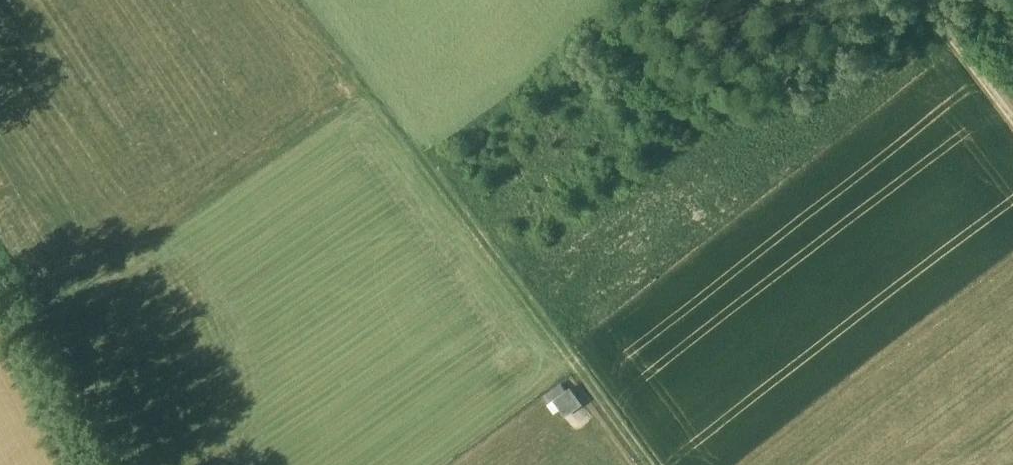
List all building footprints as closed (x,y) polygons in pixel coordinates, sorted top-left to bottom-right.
[(568,387),(552,399),(564,415),(580,403),(568,387)]
